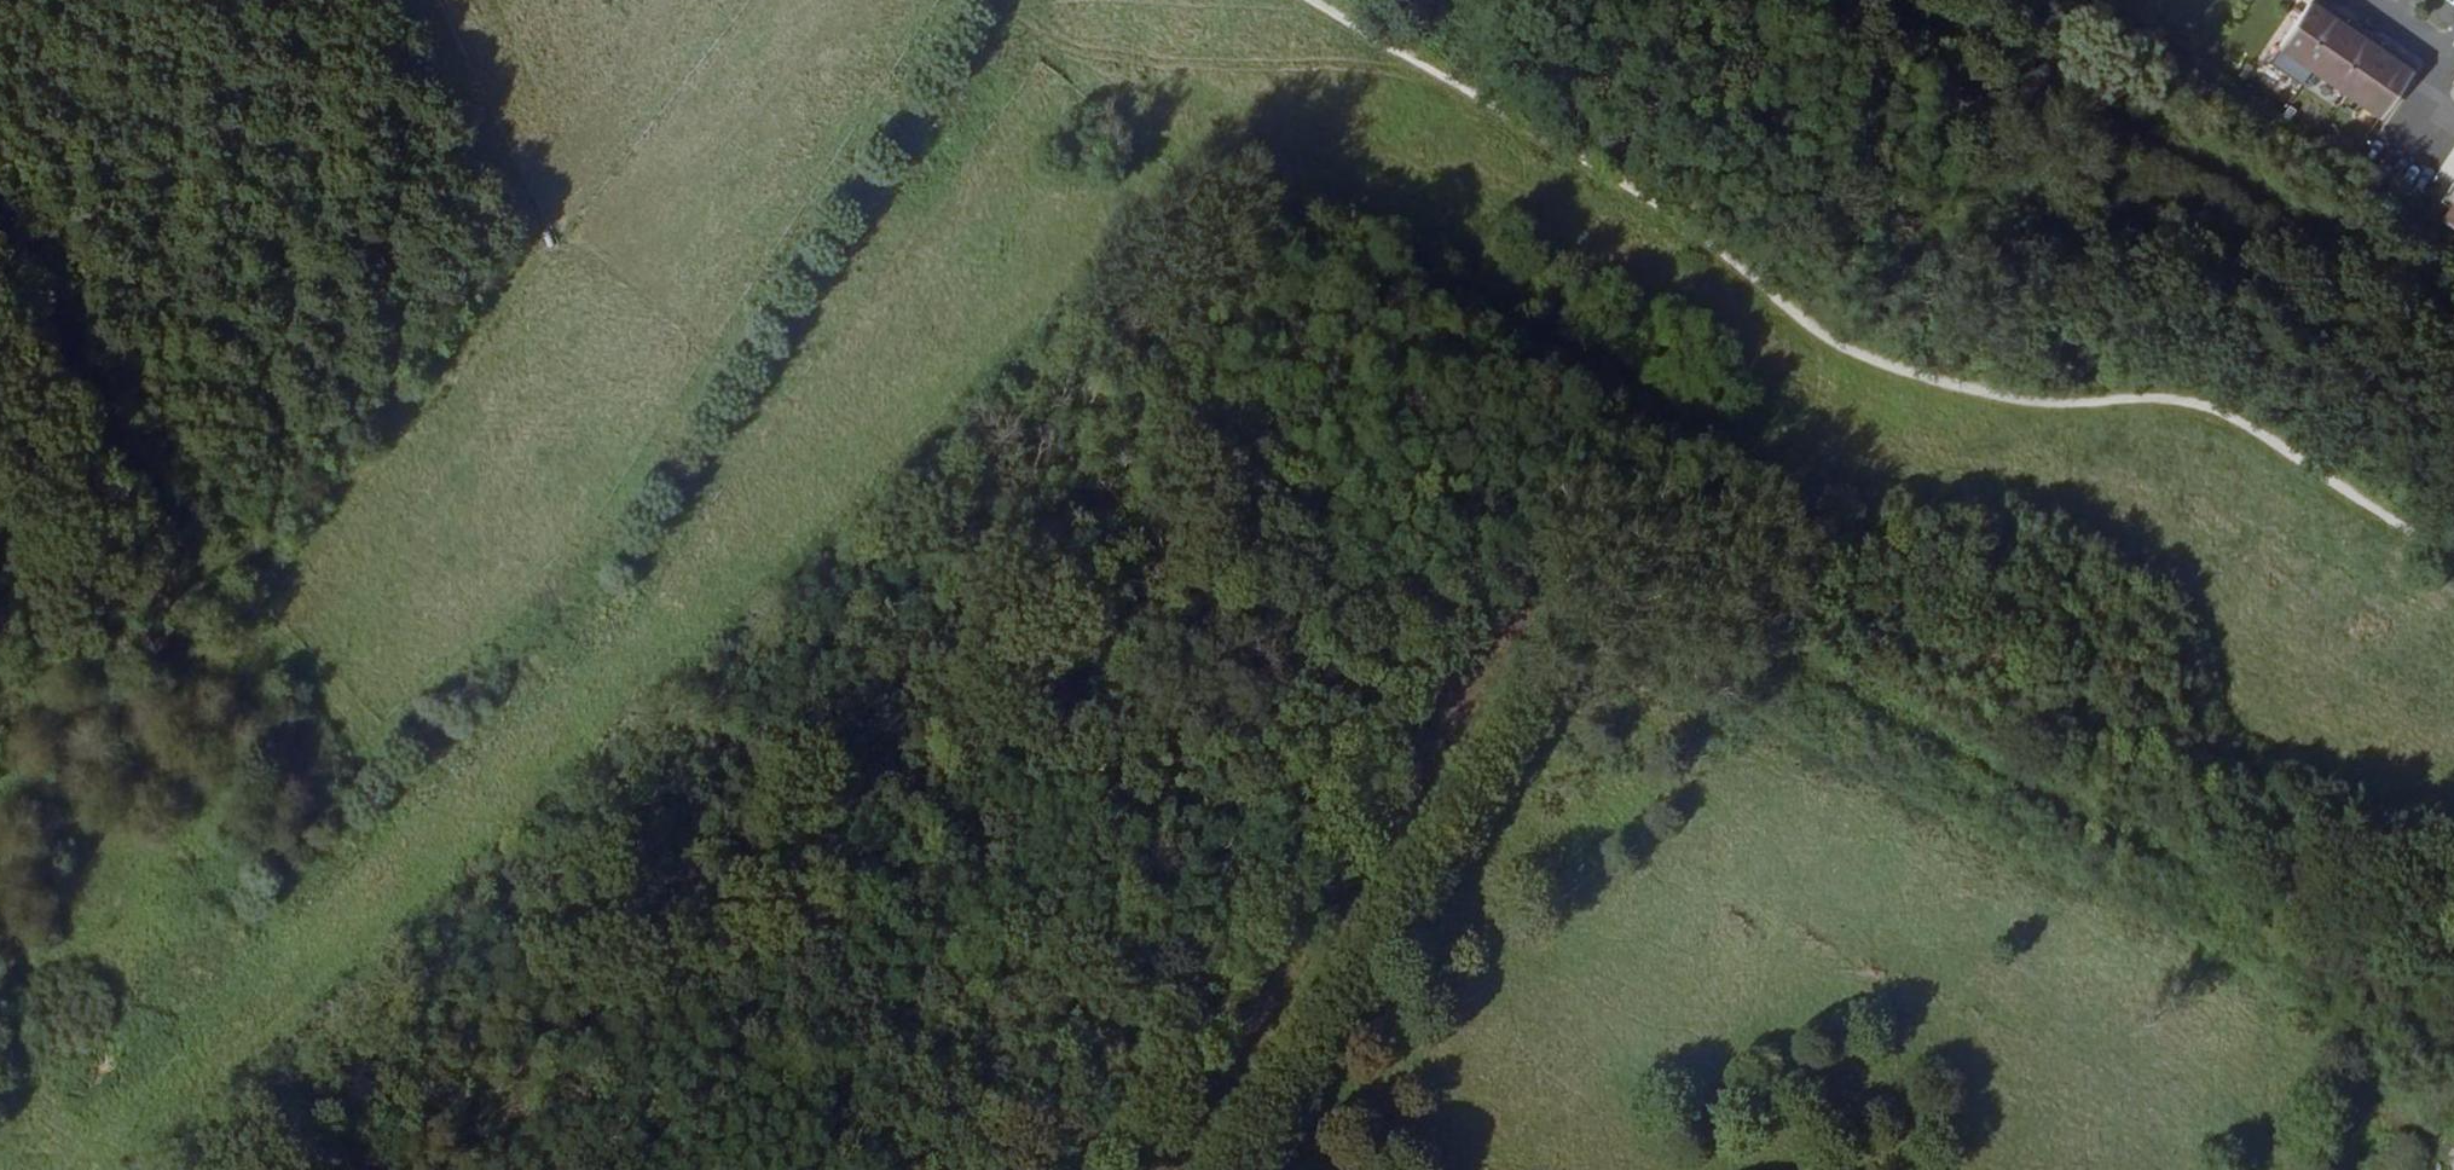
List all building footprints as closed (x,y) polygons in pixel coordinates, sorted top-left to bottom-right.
[(2321,0),(2311,0),(2278,47),(2312,70),(2348,19),(2321,0)] [(2348,19),(2312,70),(2346,93),(2382,42),(2348,19)] [(2416,65),(2382,42),(2346,93),(2380,116),(2416,65)] [(2440,201),(2451,209),(2443,221),(2453,229),(2453,180),(2440,201)]
